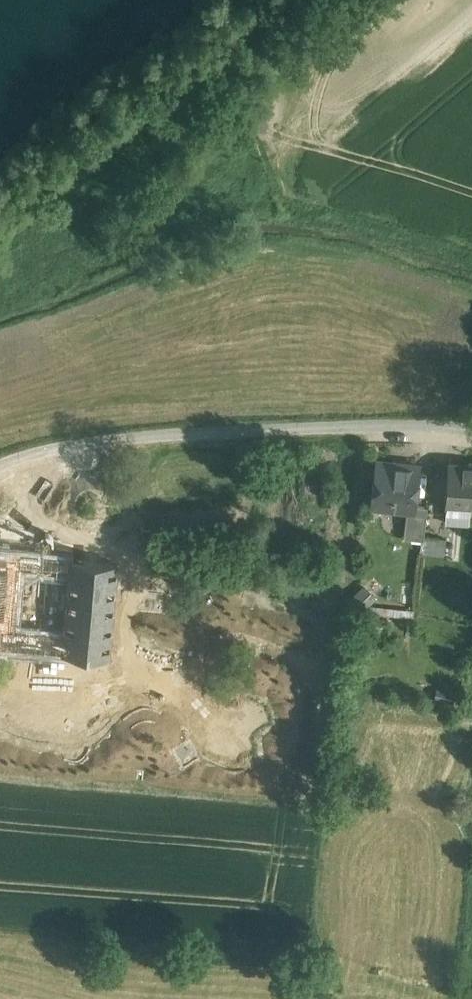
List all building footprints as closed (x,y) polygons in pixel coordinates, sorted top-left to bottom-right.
[(405,465),(377,462),(371,503),(407,508),(413,508),(414,505),(419,465),(405,463),(405,465)] [(448,463),(444,507),(470,509),(471,510),(471,465),(448,463)] [(427,506),(414,505),(413,508),(407,508),(403,538),(423,540),(427,506)] [(470,509),(446,507),(445,522),(469,524),(470,509)] [(445,538),(426,536),(424,553),(444,555),(445,538)] [(0,552),(0,566),(19,568),(20,566),(21,554),(0,552)] [(39,556),(21,554),(20,566),(38,568),(39,556)] [(70,559),(54,557),(53,569),(69,570),(70,559)] [(118,563),(70,559),(69,570),(63,636),(61,654),(109,658),(118,563)] [(0,566),(0,600),(16,602),(19,568),(0,566)] [(0,600),(0,648),(35,651),(36,633),(31,633),(32,624),(15,622),(16,602),(0,600)] [(63,636),(36,633),(35,651),(61,654),(63,636)]
